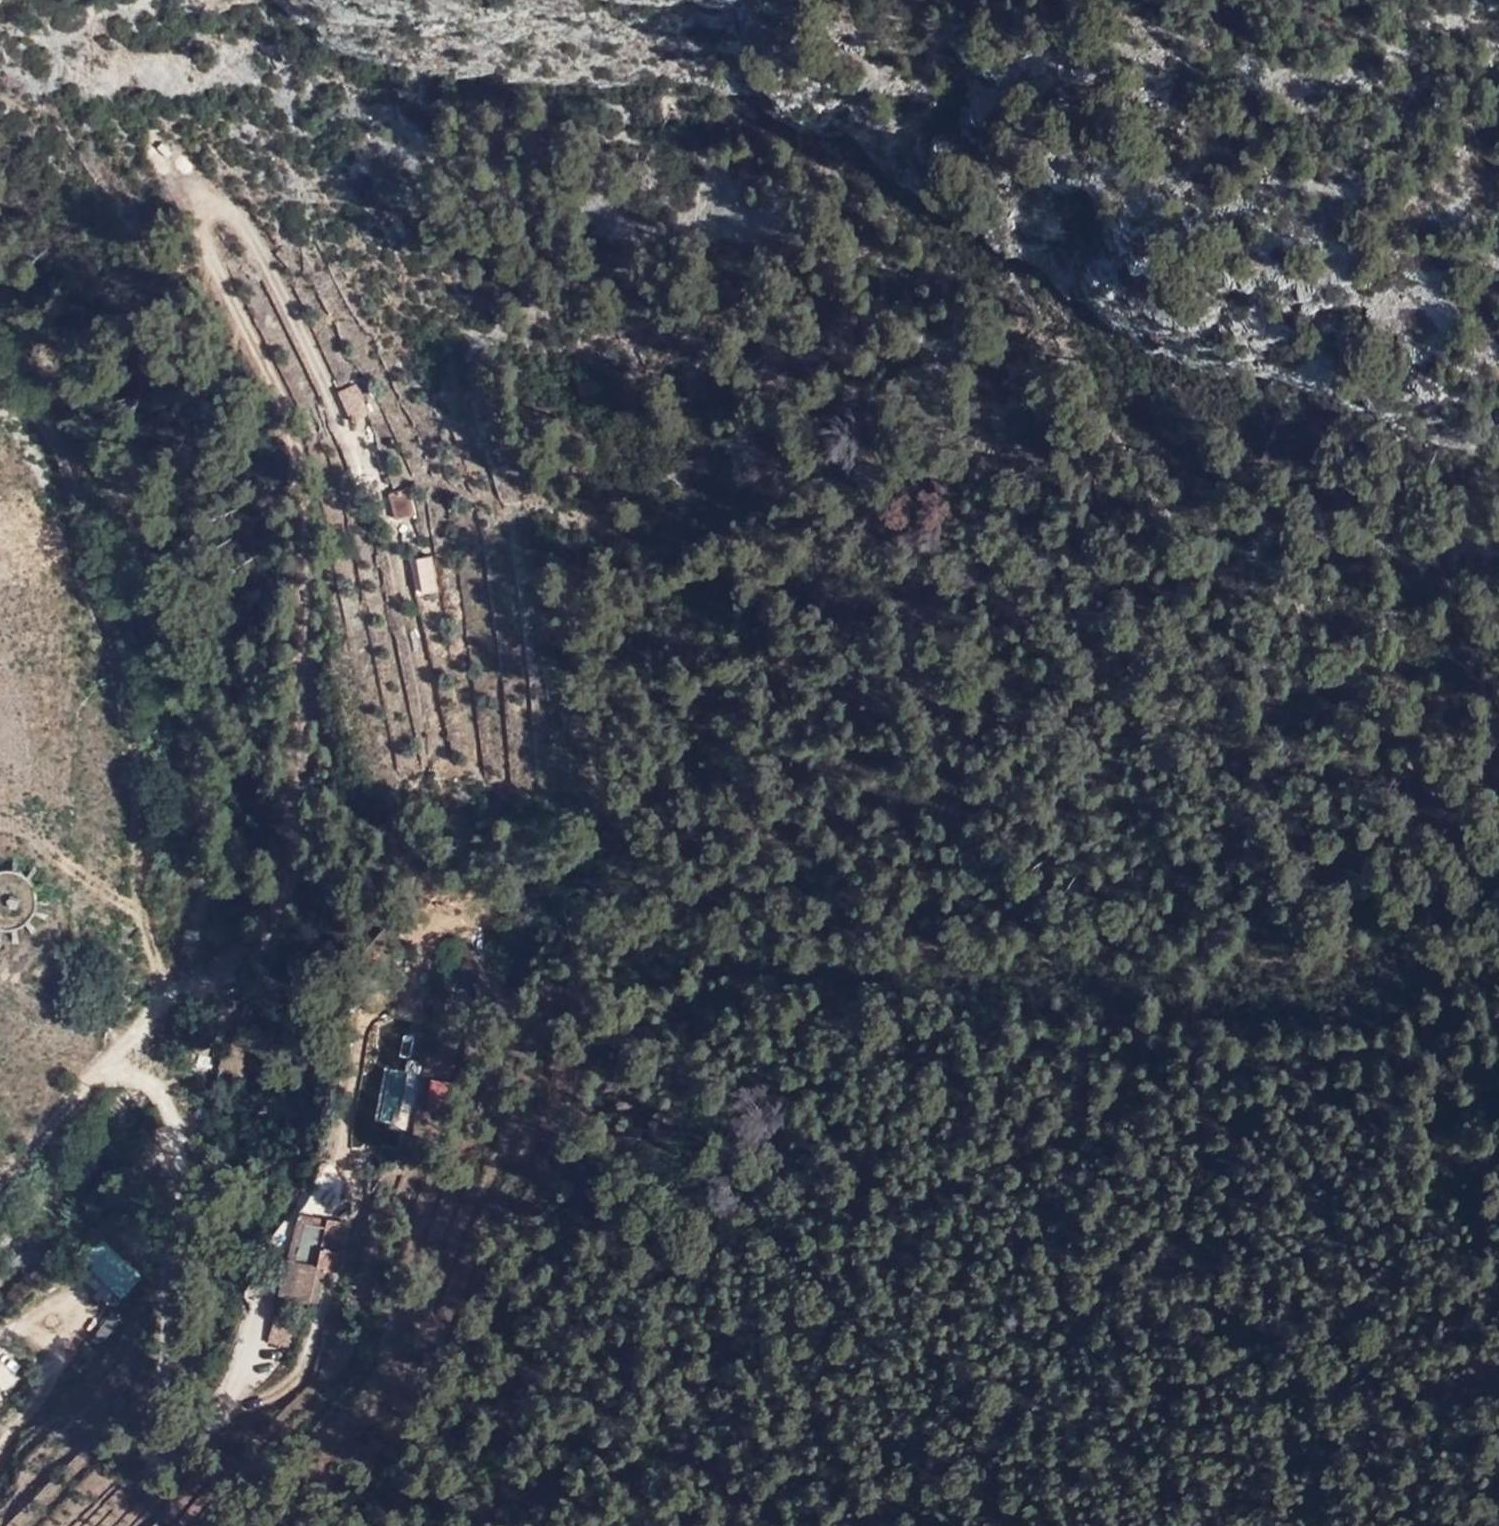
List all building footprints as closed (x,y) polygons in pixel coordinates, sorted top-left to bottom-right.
[(350,422),(371,413),(356,381),(336,390),(350,422)] [(408,488),(387,493),(393,520),(414,515),(408,488)] [(75,1260),(117,1301),(141,1276),(99,1236),(75,1260)] [(344,1265),(299,1252),(282,1293),(327,1308),(344,1265)] [(268,1312),(267,1344),(284,1344),(285,1312),(268,1312)]
